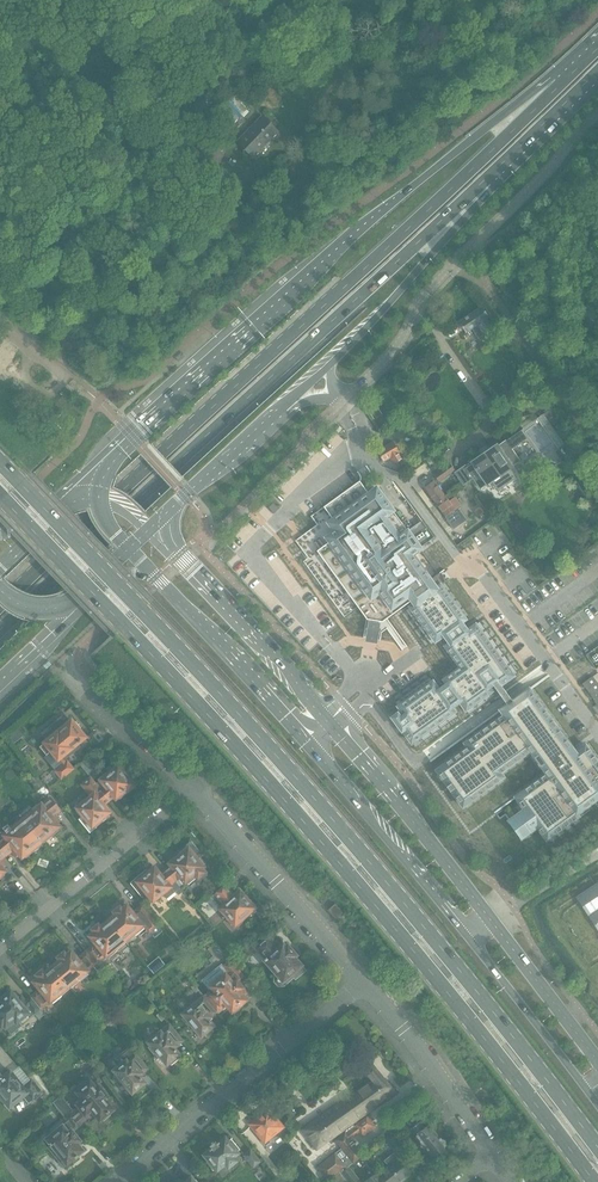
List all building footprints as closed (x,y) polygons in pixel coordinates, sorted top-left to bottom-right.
[(247,86),(243,92),(249,96),(252,90),(247,86)] [(247,109),(232,94),(221,106),(233,117),(226,124),(234,131),(243,122),(239,118),(247,109)] [(263,115),(237,142),(253,158),(279,131),(263,115)] [(489,318),(489,317),(482,307),(459,322),(466,333),(478,325),(484,334),(495,327),(489,318)] [(520,391),(532,383),(525,373),(514,382),(520,391)] [(45,423),(51,417),(46,411),(40,417),(45,423)] [(553,411),(545,416),(557,434),(565,429),(553,411)] [(478,451),(480,455),(470,462),(471,464),(467,467),(466,466),(455,473),(460,480),(464,485),(470,480),(473,478),(475,480),(481,489),(492,481),(498,490),(516,478),(509,469),(513,467),(513,466),(520,461),(512,449),(527,438),(521,430),(499,445),(497,443),(489,449),(487,445),(478,451)] [(404,459),(394,442),(377,452),(383,462),(391,457),(395,464),(404,459)] [(435,476),(438,480),(439,481),(454,471),(449,465),(435,476)] [(437,504),(446,497),(434,481),(425,487),(437,504)] [(306,535),(349,593),(353,590),(359,599),(375,621),(379,617),(409,596),(415,604),(406,610),(431,644),(440,638),(444,635),(450,643),(446,646),(461,667),(444,680),(447,684),(441,688),(439,689),(430,677),(395,702),(404,715),(401,717),(398,713),(392,717),(399,726),(402,730),(403,730),(412,743),(421,737),(424,741),(458,716),(456,712),(455,712),(452,707),(460,701),(469,714),(495,695),(492,691),(492,692),(489,687),(494,684),(509,704),(432,761),(509,864),(548,836),(550,839),(582,815),(580,813),(597,800),(597,758),(588,744),(575,753),(529,689),(514,700),(502,683),(508,679),(508,678),(517,672),(480,621),(468,630),(466,628),(464,625),(462,623),(466,620),(441,585),(432,591),(427,583),(431,580),(430,580),(412,555),(420,549),(421,548),(411,535),(415,533),(424,546),(435,538),(422,520),(404,534),(389,514),(393,510),(377,488),(373,491),(371,488),(370,487),(370,486),(368,488),(366,489),(365,490),(360,483),(359,482),(312,517),(319,526),(313,530),(308,534),(306,535)] [(492,520),(497,516),(480,493),(476,496),(490,516),(489,516),(492,520)] [(446,497),(437,504),(448,520),(454,529),(466,520),(458,508),(461,506),(455,497),(449,501),(446,497)] [(380,621),(369,619),(366,640),(377,642),(380,621)] [(593,677),(583,684),(597,704),(597,673),(593,677)] [(64,761),(80,748),(79,747),(78,748),(76,745),(77,745),(76,744),(85,737),(81,733),(82,732),(79,730),(78,729),(80,728),(76,723),(74,724),(74,723),(72,720),(67,724),(67,723),(63,719),(52,729),(53,731),(45,738),(47,740),(46,740),(46,741),(44,743),(45,743),(40,747),(47,755),(51,752),(58,760),(51,766),(62,778),(74,768),(68,761),(66,763),(64,761)] [(18,729),(8,737),(13,744),(23,736),(18,729)] [(114,753),(122,746),(115,739),(107,746),(114,753)] [(109,812),(104,805),(109,801),(95,784),(92,781),(97,777),(83,760),(78,765),(89,777),(80,785),(90,796),(83,802),(84,803),(75,810),(81,817),(79,819),(90,833),(95,828),(96,828),(103,822),(101,820),(102,819),(102,818),(104,816),(106,814),(107,814),(108,813),(109,812)] [(127,793),(140,783),(129,769),(126,770),(122,764),(119,766),(118,765),(117,765),(118,766),(113,769),(110,766),(106,769),(108,772),(102,777),(103,778),(100,780),(102,783),(100,784),(99,782),(95,784),(109,801),(115,796),(116,797),(115,797),(116,798),(118,796),(119,795),(118,795),(121,793),(124,791),(124,792),(125,791),(127,793)] [(44,785),(34,773),(28,778),(38,790),(44,785)] [(55,821),(57,819),(58,819),(55,815),(60,811),(61,811),(62,811),(50,796),(44,801),(38,806),(36,803),(32,807),(30,805),(18,814),(21,817),(21,818),(41,842),(49,836),(51,834),(52,836),(59,830),(57,828),(60,826),(59,825),(55,821)] [(21,818),(11,826),(10,825),(4,830),(7,832),(1,837),(0,836),(0,847),(7,855),(12,851),(15,854),(16,854),(16,853),(18,852),(21,856),(22,857),(24,855),(26,857),(33,852),(31,850),(34,848),(33,848),(41,842),(21,818)] [(205,867),(204,866),(206,864),(201,857),(203,855),(191,841),(177,853),(179,855),(177,857),(172,861),(172,862),(169,864),(170,865),(170,864),(171,865),(166,869),(180,886),(183,884),(179,880),(181,878),(185,882),(193,876),(194,875),(197,879),(197,880),(199,879),(200,881),(207,874),(206,873),(207,872),(207,871),(206,871),(204,868),(205,867)] [(180,886),(166,869),(160,874),(155,868),(156,868),(155,867),(153,869),(153,868),(152,869),(153,869),(150,872),(149,871),(146,874),(144,872),(131,882),(142,896),(144,894),(150,902),(153,900),(154,902),(162,896),(166,900),(176,892),(179,895),(183,891),(180,886)] [(575,897),(597,931),(597,882),(575,897)] [(261,910),(251,898),(248,900),(247,898),(246,899),(245,897),(246,897),(245,896),(244,896),(242,894),(242,893),(241,893),(240,891),(235,896),(225,885),(225,886),(211,898),(214,902),(217,899),(223,906),(219,910),(222,912),(221,913),(229,922),(231,923),(230,924),(232,926),(233,925),(232,924),(234,923),(235,924),(234,924),(235,925),(236,924),(238,926),(245,920),(247,922),(261,910)] [(344,913),(335,903),(328,910),(336,919),(344,913)] [(143,925),(146,923),(151,928),(156,924),(141,906),(136,910),(138,912),(134,914),(128,906),(127,905),(123,909),(122,909),(120,907),(119,907),(119,906),(118,907),(119,908),(118,908),(119,909),(116,910),(115,909),(114,910),(115,911),(114,912),(116,914),(108,920),(125,942),(134,935),(136,936),(144,929),(143,927),(145,926),(143,925)] [(117,949),(125,942),(108,920),(100,927),(98,924),(98,925),(97,924),(96,925),(97,926),(95,928),(94,928),(93,927),(92,928),(93,929),(92,929),(94,931),(94,932),(89,936),(90,937),(91,937),(97,945),(95,946),(94,948),(92,946),(86,951),(99,966),(102,969),(111,962),(108,959),(118,951),(117,949)] [(306,970),(294,957),(296,955),(294,953),(294,952),(293,952),(291,950),(291,949),(287,945),(285,947),(283,944),(281,946),(276,941),(274,942),(269,936),(256,948),(265,958),(264,959),(277,974),(276,976),(275,982),(279,986),(285,986),(290,982),(293,985),(297,982),(295,980),(306,970)] [(88,970),(93,966),(95,969),(99,966),(86,951),(81,956),(82,957),(79,960),(72,952),(72,951),(67,955),(67,954),(66,955),(64,953),(63,952),(62,953),(63,954),(62,954),(63,954),(60,956),(59,955),(58,956),(59,957),(58,957),(60,960),(52,966),(70,987),(79,980),(81,982),(89,975),(88,973),(89,972),(88,970)] [(250,997),(240,984),(246,980),(231,961),(224,966),(228,971),(210,986),(215,992),(211,995),(209,992),(204,996),(217,1012),(217,1011),(219,1013),(224,1009),(223,1007),(221,1004),(224,1001),(234,1013),(243,1007),(241,1005),(242,1004),(241,1004),(243,1003),(250,997)] [(192,972),(186,965),(182,969),(187,976),(192,972)] [(61,995),(70,987),(52,966),(44,972),(43,970),(42,971),(41,970),(40,970),(41,971),(41,972),(39,974),(38,974),(37,973),(37,974),(37,975),(39,977),(38,978),(39,978),(34,982),(34,983),(35,982),(42,991),(40,992),(38,993),(37,992),(32,996),(42,1009),(46,1006),(46,1005),(50,1001),(51,1003),(53,1001),(55,1003),(63,996),(61,995)] [(126,989),(121,994),(126,999),(131,994),(126,989)] [(29,1013),(32,1017),(36,1013),(43,1021),(48,1016),(42,1009),(32,996),(25,1002),(25,1001),(24,999),(24,998),(23,998),(21,999),(16,993),(15,994),(16,995),(14,996),(13,995),(14,994),(13,993),(9,996),(8,995),(4,999),(2,997),(2,998),(2,999),(3,999),(2,999),(2,1000),(0,1001),(0,1003),(2,1006),(0,1008),(0,1025),(3,1029),(4,1028),(5,1026),(12,1036),(23,1027),(19,1022),(29,1013)] [(209,1018),(216,1013),(217,1012),(204,996),(203,995),(179,1014),(189,1026),(191,1024),(201,1036),(204,1034),(206,1037),(213,1030),(211,1028),(214,1025),(209,1018)] [(177,1045),(182,1041),(169,1025),(157,1035),(155,1032),(146,1040),(150,1045),(148,1047),(154,1055),(157,1053),(167,1065),(169,1063),(171,1065),(179,1059),(177,1056),(179,1054),(177,1051),(180,1049),(177,1045)] [(142,1073),(148,1069),(134,1052),(113,1069),(115,1072),(113,1074),(120,1082),(122,1081),(132,1093),(135,1091),(137,1093),(144,1087),(142,1085),(145,1083),(142,1080),(145,1077),(142,1073)] [(376,1127),(368,1116),(366,1114),(396,1092),(393,1089),(395,1087),(391,1082),(389,1084),(373,1064),(365,1071),(372,1080),(346,1098),(345,1097),(344,1098),(345,1099),(339,1103),(338,1102),(337,1103),(338,1104),(332,1108),(331,1107),(330,1108),(331,1109),(325,1113),(325,1112),(323,1113),(324,1114),(319,1118),(318,1117),(317,1118),(318,1119),(310,1124),(309,1122),(308,1123),(309,1125),(302,1130),(316,1150),(324,1145),(325,1146),(326,1145),(325,1144),(332,1139),(333,1140),(334,1139),(341,1149),(318,1167),(328,1180),(333,1177),(339,1172),(340,1174),(342,1172),(349,1168),(363,1156),(351,1140),(359,1133),(361,1137),(376,1127)] [(113,1101),(98,1083),(104,1079),(94,1067),(88,1072),(95,1080),(92,1082),(91,1081),(76,1093),(81,1099),(76,1102),(79,1105),(73,1110),(83,1122),(89,1117),(87,1115),(92,1110),(101,1121),(103,1119),(105,1121),(112,1115),(111,1112),(113,1111),(112,1110),(114,1109),(110,1104),(113,1101)] [(31,1080),(23,1087),(10,1072),(3,1077),(0,1074),(0,1099),(1,1100),(3,1099),(10,1106),(22,1096),(28,1104),(41,1093),(31,1080)] [(83,1143),(73,1131),(76,1129),(76,1128),(83,1122),(73,1110),(62,1096),(52,1103),(67,1121),(46,1138),(50,1144),(46,1147),(54,1156),(58,1153),(69,1166),(78,1159),(75,1155),(78,1153),(77,1152),(82,1148),(79,1145),(83,1143)] [(283,1127),(266,1106),(259,1112),(261,1114),(250,1124),(265,1142),(283,1127)] [(445,1140),(440,1138),(439,1139),(429,1126),(426,1128),(421,1123),(412,1130),(412,1131),(410,1133),(413,1137),(416,1135),(420,1141),(421,1147),(427,1149),(431,1154),(434,1157),(446,1148),(446,1147),(446,1146),(445,1140)] [(401,1145),(392,1133),(385,1138),(395,1150),(401,1145)] [(210,1150),(204,1155),(208,1160),(206,1162),(214,1172),(217,1169),(218,1171),(222,1176),(229,1171),(228,1169),(238,1161),(235,1157),(240,1153),(238,1151),(240,1149),(232,1138),(229,1141),(226,1137),(220,1142),(219,1141),(217,1143),(216,1141),(210,1146),(211,1148),(209,1149),(210,1150)] [(266,1167),(251,1149),(245,1155),(256,1167),(259,1165),(263,1170),(266,1167)] [(380,1173),(387,1181),(399,1181),(410,1173),(406,1168),(399,1158),(398,1158),(394,1153),(384,1161),(388,1166),(380,1173)] [(342,1172),(350,1181),(355,1181),(358,1179),(349,1168),(342,1172)] [(365,1181),(387,1181),(380,1173),(378,1171),(365,1181)] [(333,1177),(336,1181),(347,1181),(340,1174),(339,1172),(333,1177)]
